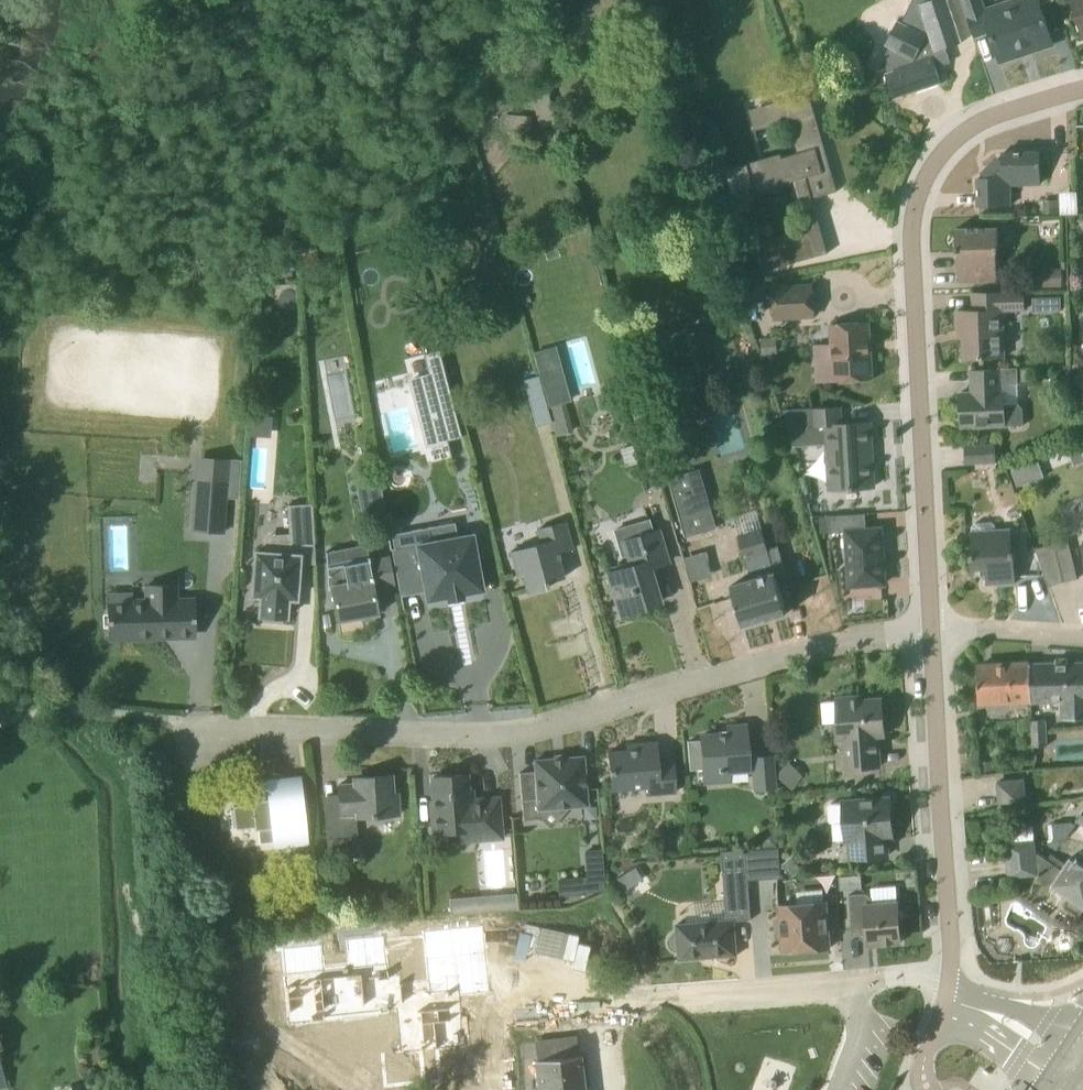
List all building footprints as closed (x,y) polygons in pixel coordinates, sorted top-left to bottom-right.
[(937,68),(935,63),(942,61),(944,57),(942,50),(962,43),(948,0),(932,0),(920,4),(921,6),(908,10),(902,23),(898,20),(886,45),(890,47),(884,60),(888,72),(886,73),(894,100),(942,84),(937,68)] [(999,58),(1029,48),(1031,53),(1054,45),(1041,5),(1055,0),(1018,0),(1004,5),(1005,9),(987,16),(981,0),(962,0),(975,39),(991,33),(999,58)] [(1082,31),(1082,0),(1073,0),(1082,31)] [(807,216),(817,213),(813,199),(838,192),(810,93),(750,110),(756,131),(790,121),(799,153),(783,158),(781,154),(726,170),(733,194),(754,188),(756,192),(797,180),(807,216)] [(551,96),(536,100),(542,125),(558,121),(551,96)] [(980,206),(981,206),(1010,206),(1010,184),(1042,183),(1041,153),(1003,153),(1003,160),(996,160),(986,171),(986,177),(979,178),(980,206)] [(1063,191),(1064,213),(1081,212),(1080,191),(1063,191)] [(1044,200),(1044,214),(1059,214),(1059,200),(1044,200)] [(819,256),(819,255),(810,227),(761,241),(770,270),(819,256)] [(958,282),(975,281),(998,281),(998,252),(999,252),(998,228),(956,229),(957,252),(958,252),(958,282)] [(1033,269),(1033,278),(1033,287),(1062,287),(1061,269),(1033,269)] [(767,284),(747,286),(749,302),(768,301),(767,284)] [(772,288),(774,319),(815,316),(813,286),(772,288)] [(1005,358),(1004,311),(1025,311),(1025,291),(1003,292),(974,293),(975,310),(958,311),(959,338),(964,338),(965,359),(1005,358)] [(1046,312),(1062,311),(1061,296),(1046,297),(1046,312)] [(832,325),(835,381),(873,378),(869,323),(832,325)] [(734,328),(710,335),(721,377),(746,369),(734,328)] [(777,337),(761,338),(762,355),(778,354),(777,337)] [(437,351),(424,355),(429,373),(448,442),(461,438),(437,351)] [(962,428),(1006,426),(1024,425),(1024,410),(1019,404),(1018,384),(1019,384),(1018,369),(1001,369),(971,370),(972,387),(977,387),(977,392),(961,393),(962,428)] [(1073,381),(1082,390),(1082,369),(1073,381)] [(539,374),(555,436),(573,432),(565,403),(563,404),(554,370),(539,374)] [(429,373),(408,379),(426,448),(448,442),(429,373)] [(875,487),(875,484),(873,460),(871,460),(870,446),(872,446),(871,423),(841,424),(840,407),(781,409),(792,447),(828,445),(831,489),(875,487)] [(966,464),(996,463),(995,444),(965,445),(966,464)] [(1038,462),(1011,471),(1016,488),(1043,478),(1038,462)] [(684,537),(714,529),(697,471),(667,479),(684,537)] [(200,474),(196,530),(224,532),(229,476),(200,474)] [(366,522),(386,519),(380,477),(365,480),(367,491),(361,492),(366,522)] [(290,543),(314,542),(312,504),(288,505),(290,543)] [(831,533),(848,532),(851,586),(885,584),(882,529),(867,530),(866,514),(830,516),(831,533)] [(659,530),(653,532),(650,519),(613,529),(620,555),(627,554),(631,566),(607,573),(620,615),(660,602),(650,568),(669,562),(668,559),(659,530)] [(542,543),(511,552),(518,576),(523,574),(528,594),(549,588),(547,582),(564,578),(557,554),(573,550),(565,522),(538,529),(542,543)] [(996,530),(996,526),(992,522),(976,523),(973,527),(973,532),(972,532),(973,554),(971,554),(972,575),(987,575),(987,585),(1017,583),(1015,551),(1013,551),(1012,530),(996,530)] [(421,566),(425,592),(427,601),(447,597),(448,601),(464,598),(463,594),(483,590),(473,534),(456,537),(453,525),(431,529),(434,541),(392,549),(396,571),(421,566)] [(732,585),(736,597),(744,626),(788,613),(776,572),(775,573),(765,536),(741,542),(752,579),(732,585)] [(1078,579),(1078,578),(1071,548),(1057,551),(1065,582),(1078,579)] [(296,599),(297,598),(300,555),(256,552),(252,596),(261,596),(259,615),(264,616),(264,621),(281,622),(282,617),(287,617),(288,599),(296,599)] [(713,576),(710,556),(686,560),(688,579),(713,576)] [(362,617),(363,620),(374,618),(373,615),(378,614),(373,587),(393,583),(389,557),(370,561),(370,560),(327,568),(328,588),(332,587),(338,622),(362,617)] [(131,601),(109,601),(108,601),(108,603),(108,610),(108,614),(109,639),(137,638),(137,632),(195,630),(194,599),(176,600),(176,585),(147,586),(147,600),(133,601),(131,601)] [(1032,700),(1032,702),(1063,701),(1064,719),(1082,718),(1082,663),(1069,663),(1069,659),(1056,659),(1056,664),(1031,664),(1030,664),(1032,700)] [(1032,700),(1030,664),(980,666),(981,702),(1032,700)] [(861,700),(861,696),(837,698),(840,739),(845,738),(848,769),(881,767),(879,736),(886,735),(883,699),(861,700)] [(1030,721),(1031,746),(1047,746),(1046,721),(1030,721)] [(701,736),(701,740),(688,741),(689,765),(703,764),(704,773),(749,769),(746,726),(728,727),(729,734),(701,736)] [(639,749),(627,750),(608,752),(611,790),(647,787),(648,795),(676,792),(673,762),(658,763),(657,742),(639,743),(639,749)] [(540,810),(588,806),(584,756),(534,760),(535,771),(520,773),(523,820),(541,819),(540,810)] [(772,757),(753,758),(755,789),(775,787),(772,757)] [(794,761),(778,769),(788,788),(805,780),(794,761)] [(484,840),(503,838),(499,798),(470,800),(468,774),(432,777),(434,800),(431,800),(434,834),(483,830),(484,840)] [(353,778),(354,784),(338,785),(341,816),(356,815),(356,818),(400,814),(398,793),(394,794),(393,775),(353,778)] [(1001,808),(1025,806),(1024,779),(998,782),(1001,808)] [(261,843),(274,841),(274,844),(307,840),(302,796),(252,802),(252,804),(233,807),(234,809),(231,809),(233,828),(236,827),(236,830),(255,827),(255,830),(259,830),(261,843)] [(888,856),(887,838),(894,837),(890,798),(844,802),(830,803),(831,806),(828,806),(829,821),(832,821),(832,823),(846,822),(847,841),(850,840),(851,858),(888,856)] [(356,820),(326,822),(327,840),(358,837),(356,820)] [(1053,823),(1054,839),(1068,838),(1075,825),(1072,822),(1053,823)] [(1078,847),(1063,870),(1036,852),(1035,841),(1006,844),(1009,877),(1038,874),(1070,896),(1065,904),(1066,908),(1074,914),(1079,913),(1082,908),(1082,850),(1078,847)] [(748,881),(749,881),(782,879),(781,848),(746,850),(748,881)] [(587,883),(604,882),(602,849),(585,850),(586,875),(587,883)] [(752,919),(749,881),(748,881),(746,850),(723,851),(724,870),(728,920),(677,924),(678,932),(675,933),(673,935),(671,937),(670,940),(669,941),(669,944),(670,945),(672,949),(676,951),(679,951),(680,960),(738,955),(735,921),(752,919)] [(793,856),(782,864),(793,878),(804,869),(793,856)] [(826,891),(802,892),(802,901),(826,900),(826,891)] [(879,943),(879,944),(902,942),(900,921),(905,915),(899,910),(899,903),(873,905),(872,898),(867,893),(850,895),(853,935),(868,934),(868,940),(880,939),(880,943),(879,943)] [(482,912),(518,910),(517,896),(481,898),(482,911),(482,912)] [(778,940),(783,940),(784,952),(831,948),(827,903),(780,906),(781,919),(776,920),(778,940)] [(289,928),(243,933),(252,1019),(292,1016),(291,1010),(355,1003),(355,1008),(366,1007),(366,1002),(376,1001),(381,1050),(375,1051),(376,1053),(384,1052),(384,1051),(403,1049),(403,1050),(408,1050),(408,1048),(417,1048),(417,1049),(422,1048),(422,1055),(424,1055),(424,1048),(453,1045),(453,1043),(457,1043),(454,1013),(450,1014),(449,1000),(448,1000),(447,987),(483,983),(475,906),(404,913),(410,969),(379,972),(379,962),(365,963),(361,918),(316,922),(319,951),(291,954),(289,928)] [(616,1000),(587,944),(570,953),(598,1009),(616,1000)] [(579,1055),(534,1060),(538,1089),(584,1089),(579,1055)]
